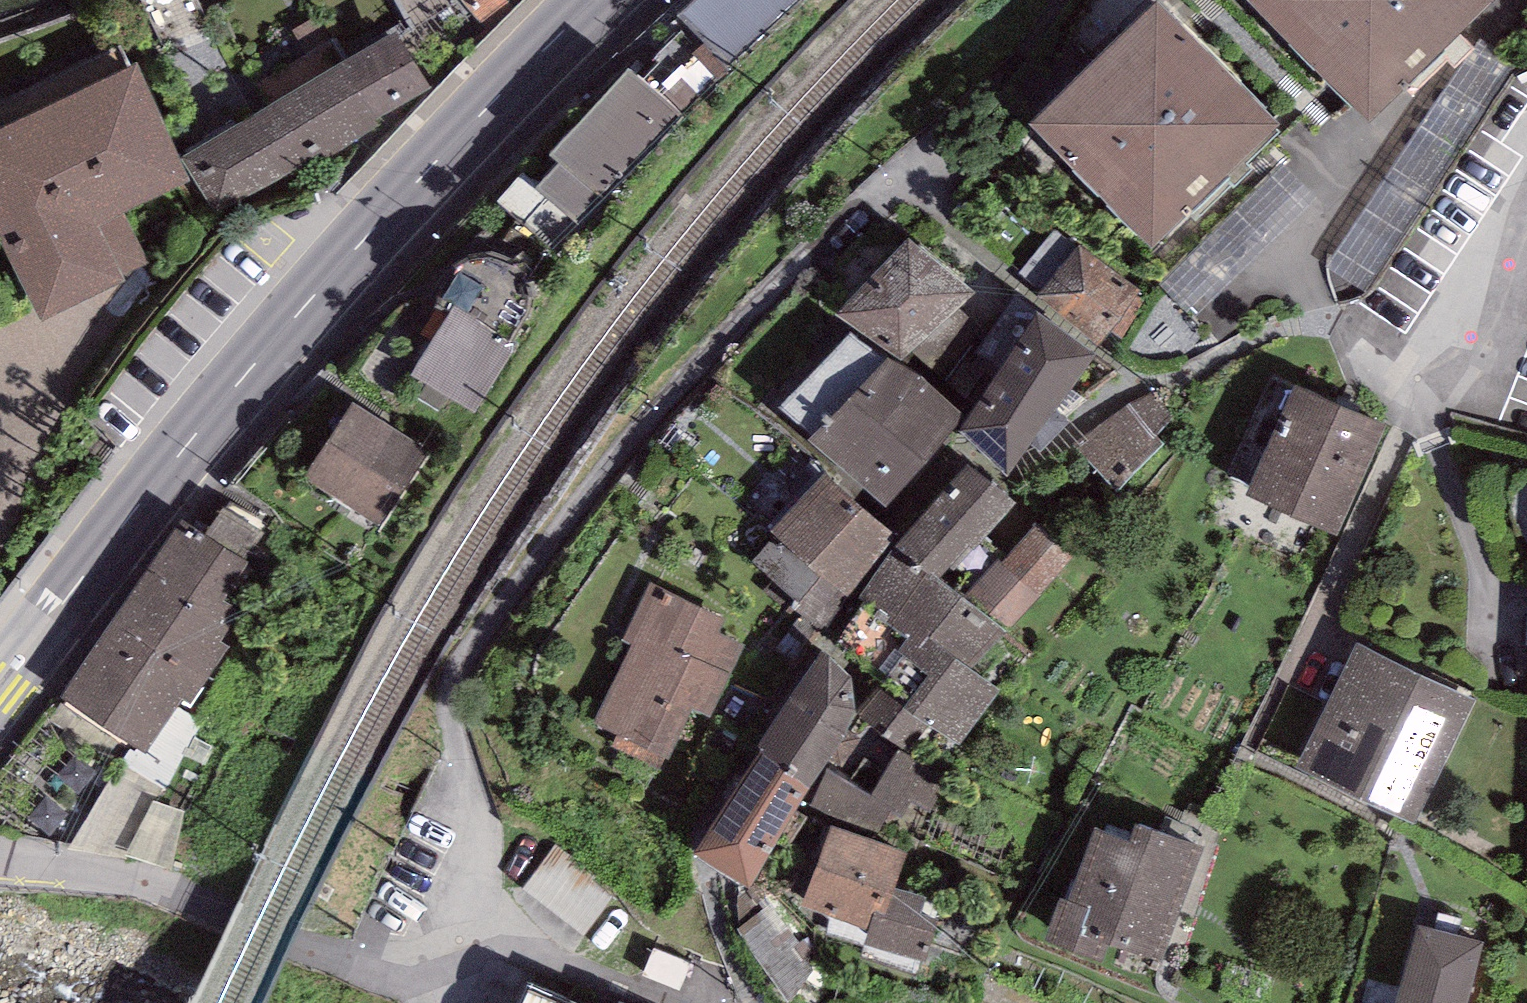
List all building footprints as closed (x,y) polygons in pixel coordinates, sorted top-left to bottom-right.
[(480,26),(511,0),(459,0),(480,26)] [(680,14),(730,67),(801,0),(695,0),(680,14)] [(1487,0),(1261,0),(1258,3),(1371,116),(1487,0)] [(1270,128),(1157,13),(1040,128),(1153,242),(1270,128)] [(394,27),(330,67),(370,130),(434,90),(394,27)] [(0,131),(0,242),(38,321),(149,267),(123,213),(189,181),(133,66),(0,131)] [(330,67),(258,113),(295,171),(298,176),(370,130),(330,67)] [(681,117),(628,69),(550,155),(559,163),(603,203),(681,117)] [(183,158),(219,219),(295,171),(258,113),(183,158)] [(580,227),(603,203),(559,163),(537,187),(580,227)] [(975,294),(908,237),(837,315),(900,361),(912,350),(958,308),(975,294)] [(1098,344),(1109,329),(1121,338),(1146,304),(1135,295),(1140,289),(1080,243),(1038,298),(1098,344)] [(1096,357),(1016,297),(952,381),(981,403),(957,435),(1008,473),(1096,357)] [(983,332),(958,308),(912,350),(941,377),(983,332)] [(516,349),(453,310),(412,376),(474,415),(516,349)] [(968,417),(887,356),(883,361),(851,332),(778,406),(814,435),(808,441),(887,508),(968,417)] [(1174,418),(1153,392),(1128,402),(1074,447),(1117,492),(1164,442),(1156,434),(1174,418)] [(1380,431),(1302,397),(1257,498),(1336,532),(1380,431)] [(432,455),(355,402),(304,477),(381,529),(432,455)] [(968,464),(897,547),(939,579),(1016,503),(968,464)] [(776,536),(808,566),(863,507),(823,473),(770,531),(776,536)] [(896,535),(863,507),(808,566),(819,577),(795,603),(790,608),(821,635),(896,535)] [(225,508),(206,535),(263,574),(282,546),(225,508)] [(206,535),(181,520),(63,700),(146,753),(180,701),(192,708),(231,649),(220,641),(263,574),(206,535)] [(1039,522),(1002,565),(1039,597),(1076,554),(1039,522)] [(751,562),(795,603),(819,577),(808,566),(776,536),(751,562)] [(897,547),(858,599),(865,605),(908,638),(896,654),(925,677),(903,706),(931,727),(957,747),(1000,690),(974,670),(1005,629),(963,597),(939,579),(897,547)] [(1005,629),(1039,597),(1002,565),(998,561),(963,597),(1005,629)] [(724,621),(652,584),(621,643),(633,649),(594,724),(616,735),(611,744),(662,770),(694,710),(711,719),(748,649),(718,633),(724,621)] [(908,638),(865,605),(833,645),(882,683),(857,714),(911,753),(931,727),(903,706),(925,677),(896,654),(908,638)] [(851,677),(821,651),(756,749),(759,751),(810,789),(827,761),(841,770),(861,740),(847,730),(856,715),(851,677)] [(1468,704),(1360,651),(1304,766),(1413,819),(1468,704)] [(759,751),(695,854),(748,888),(810,789),(759,751)] [(949,777),(898,751),(870,794),(827,770),(809,806),(879,833),(885,821),(901,819),(908,800),(931,813),(949,777)] [(153,806),(156,859),(187,858),(185,804),(153,806)] [(907,852),(830,826),(802,906),(867,931),(864,945),(925,962),(941,920),(921,912),(924,896),(895,887),(907,852)] [(1094,837),(1069,906),(1062,904),(1049,940),(1102,959),(1108,942),(1158,960),(1198,852),(1140,831),(1133,851),(1094,837)] [(740,930),(786,1002),(791,1002),(817,970),(769,904),(740,930)] [(1425,938),(1408,1002),(1464,1002),(1477,952),(1425,938)] [(541,978),(529,1002),(595,1002),(541,978)]
